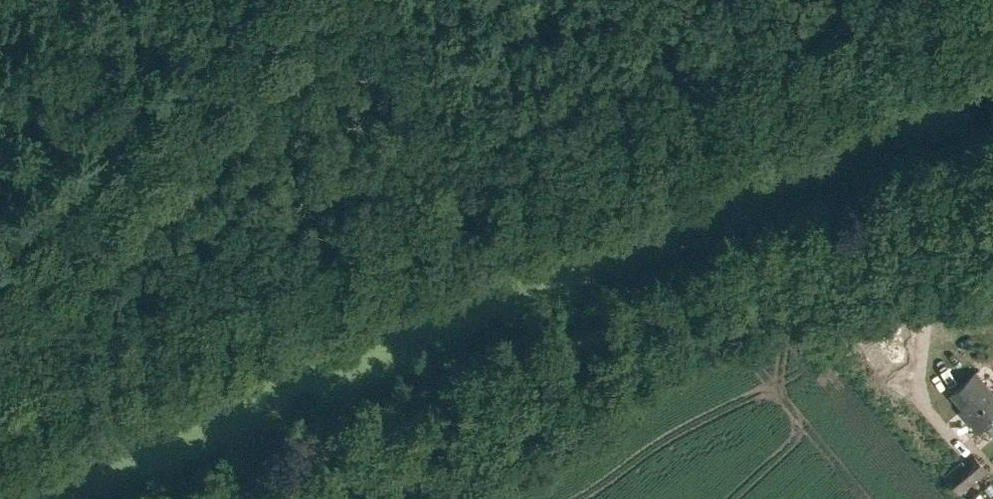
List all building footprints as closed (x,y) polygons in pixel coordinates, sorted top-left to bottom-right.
[(977,430),(992,417),(992,400),(992,399),(992,398),(992,393),(974,372),(950,393),(969,414),(966,417),(977,430)] [(976,480),(987,471),(974,456),(965,464),(962,461),(944,476),(960,494),(969,486),(966,483),(973,477),(976,480)]
